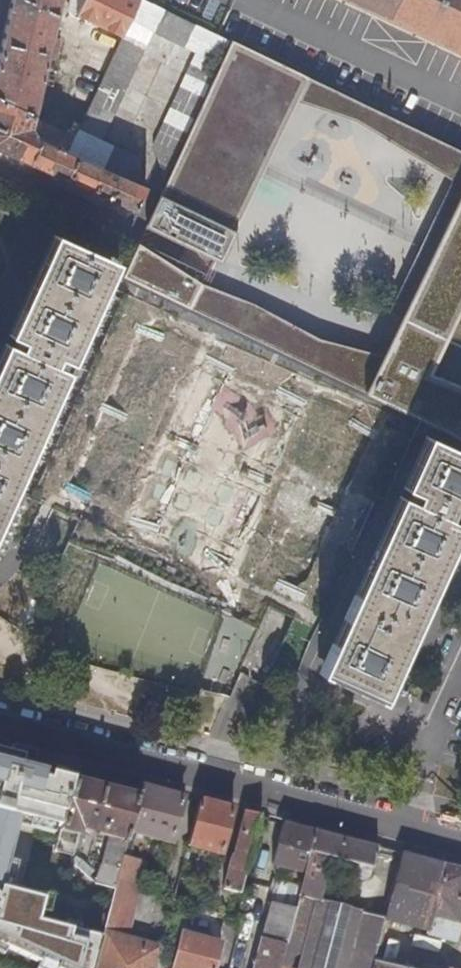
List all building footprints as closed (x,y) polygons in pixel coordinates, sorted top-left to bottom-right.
[(154,143),(164,181),(228,39),(213,32),(145,0),(79,0),(83,2),(78,14),(123,35),(76,137),(36,117),(48,58),(55,60),(57,50),(62,50),(64,41),(54,37),(61,0),(11,0),(0,51),(0,151),(137,212),(147,189),(145,188),(140,159),(103,141),(153,32),(196,52),(154,143)] [(460,51),(460,0),(350,0),(460,51)] [(231,41),(149,219),(215,258),(301,74),(231,41)] [(215,258),(221,262),(295,102),(358,122),(451,179),(388,312),(401,318),(460,194),(460,152),(301,74),(215,258)] [(401,318),(384,354),(365,392),(460,438),(460,384),(430,372),(445,339),(460,347),(460,194),(401,318)] [(58,238),(48,260),(101,284),(111,261),(58,238)] [(124,276),(190,308),(202,283),(138,243),(126,271),(124,276)] [(101,284),(48,260),(16,331),(70,353),(101,284)] [(190,308),(365,392),(384,354),(319,339),(254,304),(202,283),(190,308)] [(124,294),(32,498),(79,521),(69,542),(260,629),(270,607),(316,629),(410,423),(124,294)] [(16,331),(14,336),(23,341),(19,350),(9,345),(0,366),(0,421),(34,434),(63,369),(54,365),(57,356),(67,360),(70,353),(16,331)] [(0,421),(0,508),(34,434),(0,421)] [(416,499),(414,503),(405,499),(375,564),(327,671),(380,695),(430,585),(453,534),(460,538),(460,453),(432,440),(409,490),(418,494),(416,499)] [(22,817),(62,827),(74,780),(20,764),(22,755),(0,750),(0,899),(22,817)] [(104,887),(116,890),(124,856),(130,832),(139,797),(74,780),(62,827),(56,852),(74,856),(79,835),(80,836),(81,831),(91,834),(92,828),(101,830),(100,836),(110,838),(104,864),(109,866),(104,887)] [(184,797),(142,786),(139,797),(130,832),(173,843),(184,797)] [(234,810),(200,801),(189,846),(222,855),(234,810)] [(241,895),(260,817),(246,813),(235,857),(232,860),(224,891),(241,895)] [(273,866),(305,874),(316,831),(284,823),(273,866)] [(373,964),(384,921),(428,932),(427,934),(457,941),(460,927),(460,869),(402,854),(385,919),(340,908),(346,887),(326,882),(332,858),(350,863),(348,872),(351,877),(365,881),(370,878),(374,869),(379,848),(316,831),(305,874),(301,889),(281,967),(390,967),(373,964)] [(96,967),(158,967),(163,948),(130,941),(149,863),(124,856),(116,890),(101,948),(96,967)] [(180,880),(175,901),(199,908),(205,886),(180,880)] [(301,889),(279,884),(277,891),(272,890),(268,905),(271,905),(254,967),(281,967),(301,889)] [(50,967),(96,967),(101,948),(31,932),(37,910),(0,901),(0,946),(50,967)] [(184,934),(175,967),(216,967),(223,944),(184,934)]
